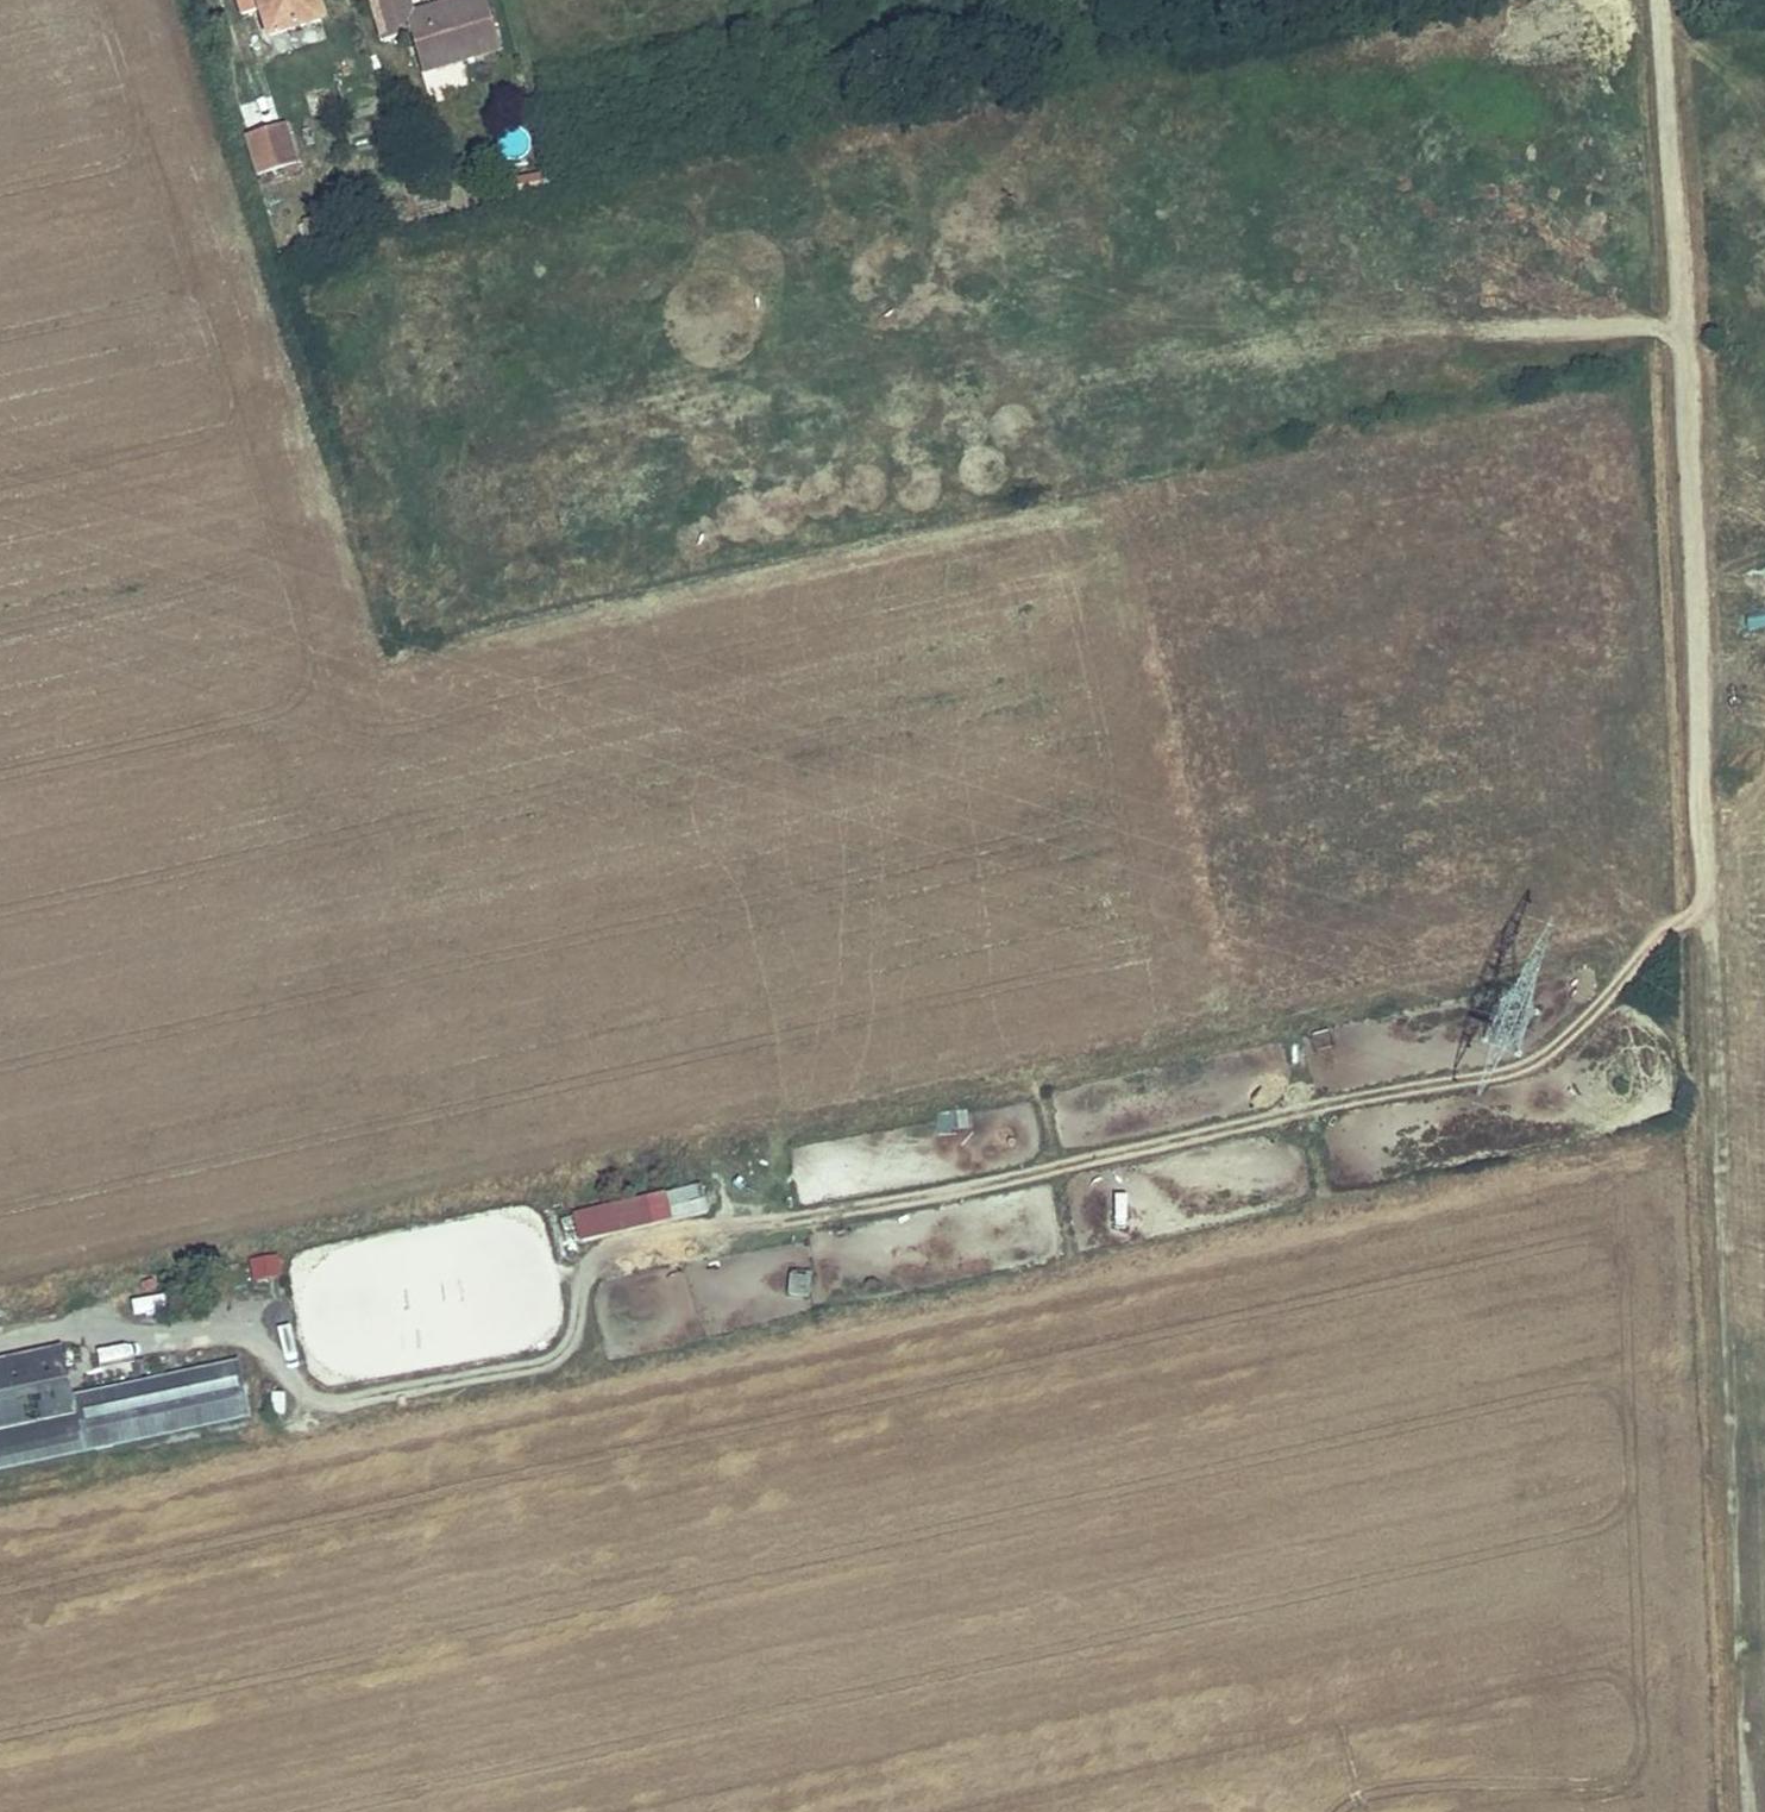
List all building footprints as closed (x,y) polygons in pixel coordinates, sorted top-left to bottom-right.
[(245,9),(266,3),(273,27),(322,11),(318,0),(242,0),(245,9)] [(386,42),(413,34),(425,71),(500,47),(485,0),(464,0),(416,15),(411,0),(373,0),(386,42)] [(467,84),(463,67),(426,74),(430,92),(467,84)] [(296,158),(283,118),(245,130),(257,169),(296,158)] [(614,1202),(619,1231),(708,1216),(703,1186),(614,1202)] [(1127,1226),(1127,1195),(1112,1195),(1111,1225),(1127,1226)] [(790,1274),(791,1296),(810,1295),(809,1274),(790,1274)] [(0,1351),(0,1420),(73,1402),(57,1338),(0,1351)]
